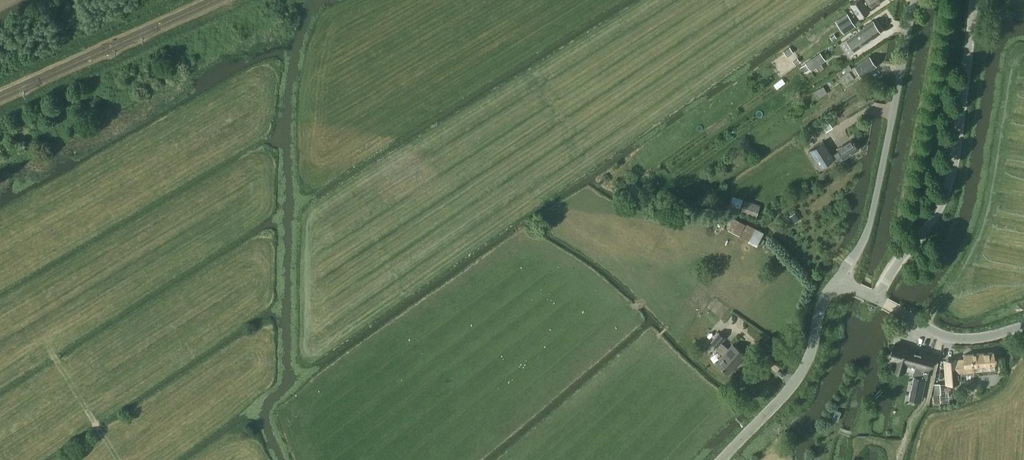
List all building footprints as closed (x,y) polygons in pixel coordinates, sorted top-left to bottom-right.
[(870,5),(871,6),(880,0),(856,0),(851,4),(860,17),(870,11),(867,7),(870,5)] [(837,24),(844,33),(855,26),(849,16),(837,24)] [(872,20),(853,34),(840,43),(845,51),(858,41),(862,46),(881,32),(872,20)] [(821,52),(805,63),(809,68),(825,57),(821,52)] [(869,56),(855,66),(862,76),(876,65),(869,56)] [(851,69),(842,77),(847,83),(856,75),(851,69)] [(817,99),(827,93),(823,86),(813,92),(817,99)] [(828,120),(822,124),(826,131),(832,127),(828,120)] [(839,150),(832,155),(823,141),(809,150),(820,167),(833,158),(836,163),(843,158),(844,158),(859,148),(852,138),(837,148),(839,150)] [(635,182),(630,185),(633,190),(638,187),(635,182)] [(744,199),(740,210),(756,216),(760,204),(744,199)] [(795,212),(789,216),(794,223),(799,219),(795,212)] [(728,230),(749,239),(754,228),(733,218),(728,230)] [(754,228),(749,239),(748,241),(757,246),(764,232),(754,228)] [(710,341),(717,347),(721,342),(725,337),(719,331),(710,341)] [(715,348),(723,355),(716,363),(728,373),(745,354),(732,343),(728,348),(721,342),(717,347),(715,348)] [(896,343),(893,352),(897,353),(894,364),(905,367),(906,363),(917,366),(926,368),(930,353),(921,350),(920,352),(913,350),(914,348),(896,343)] [(964,358),(954,359),(946,360),(948,384),(960,383),(959,372),(973,371),(972,364),(993,362),(993,351),(964,354),(964,358)] [(915,376),(910,398),(920,400),(925,378),(915,376)]
